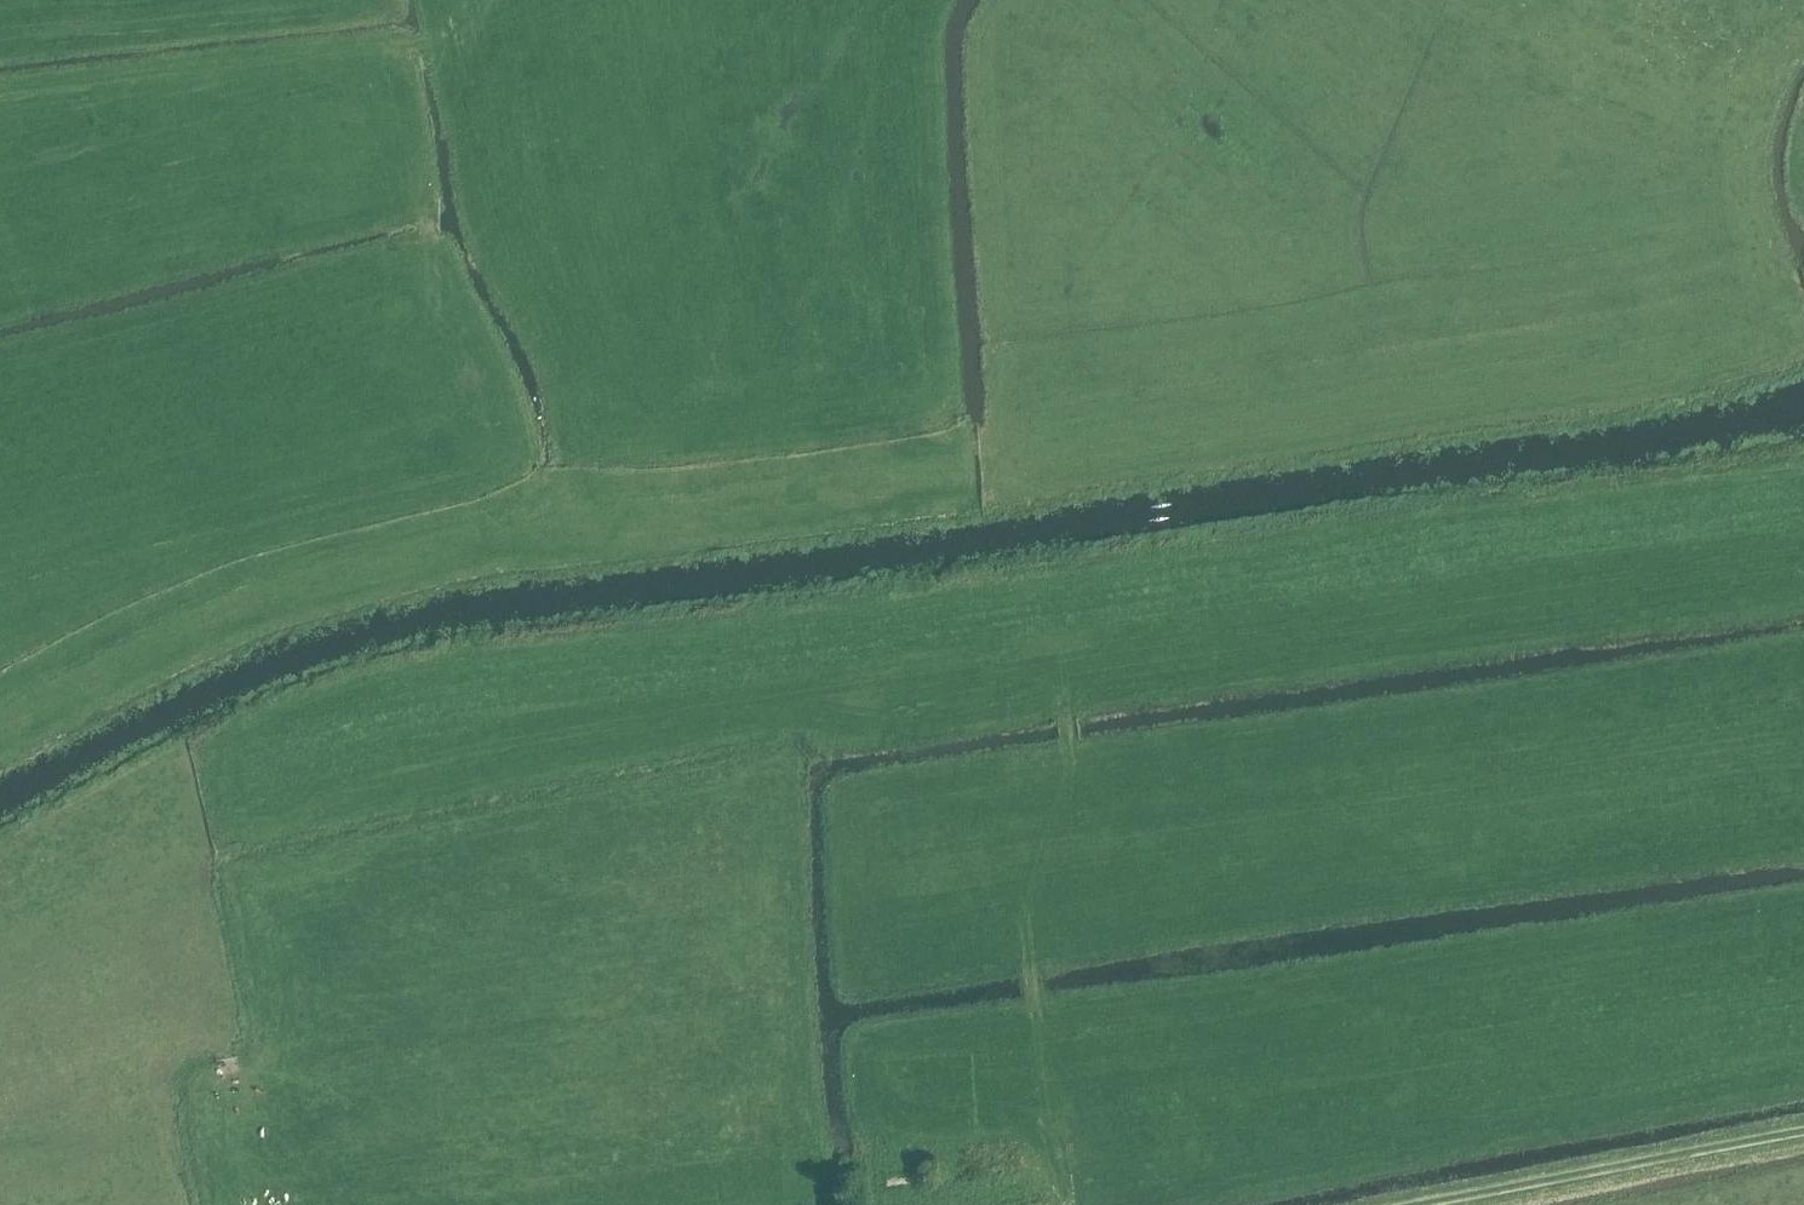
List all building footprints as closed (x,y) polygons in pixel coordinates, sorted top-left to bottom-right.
[(921,1161),(882,1166),(885,1193),(925,1188),(921,1161)]
